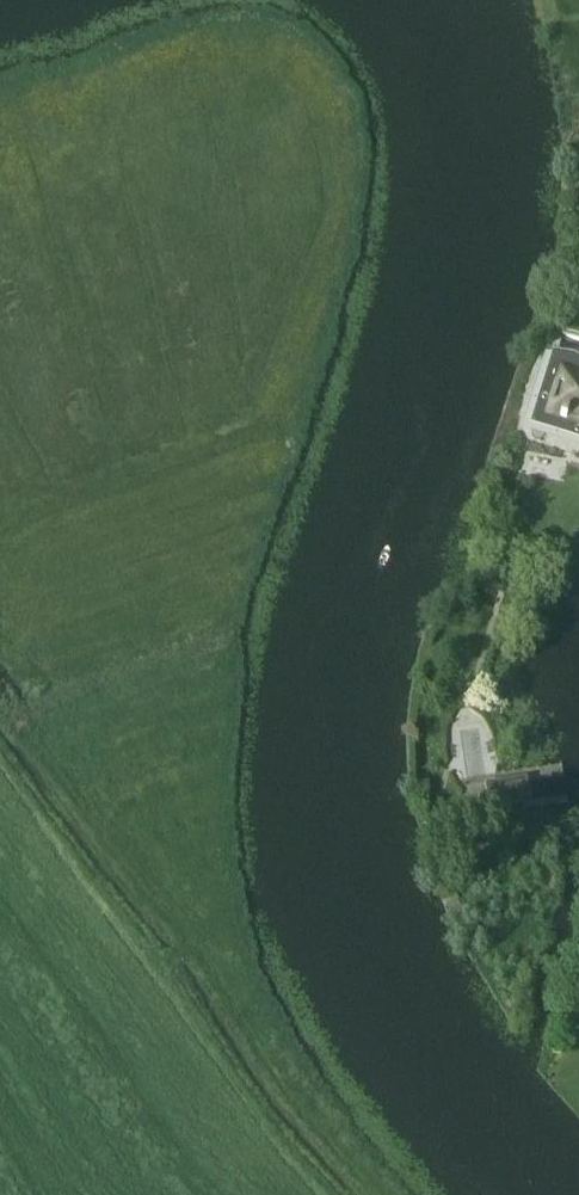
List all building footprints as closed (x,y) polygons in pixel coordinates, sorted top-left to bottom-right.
[(552,354),(534,415),(578,429),(578,362),(552,354)] [(484,784),(488,811),(531,805),(527,778),(484,784)]
